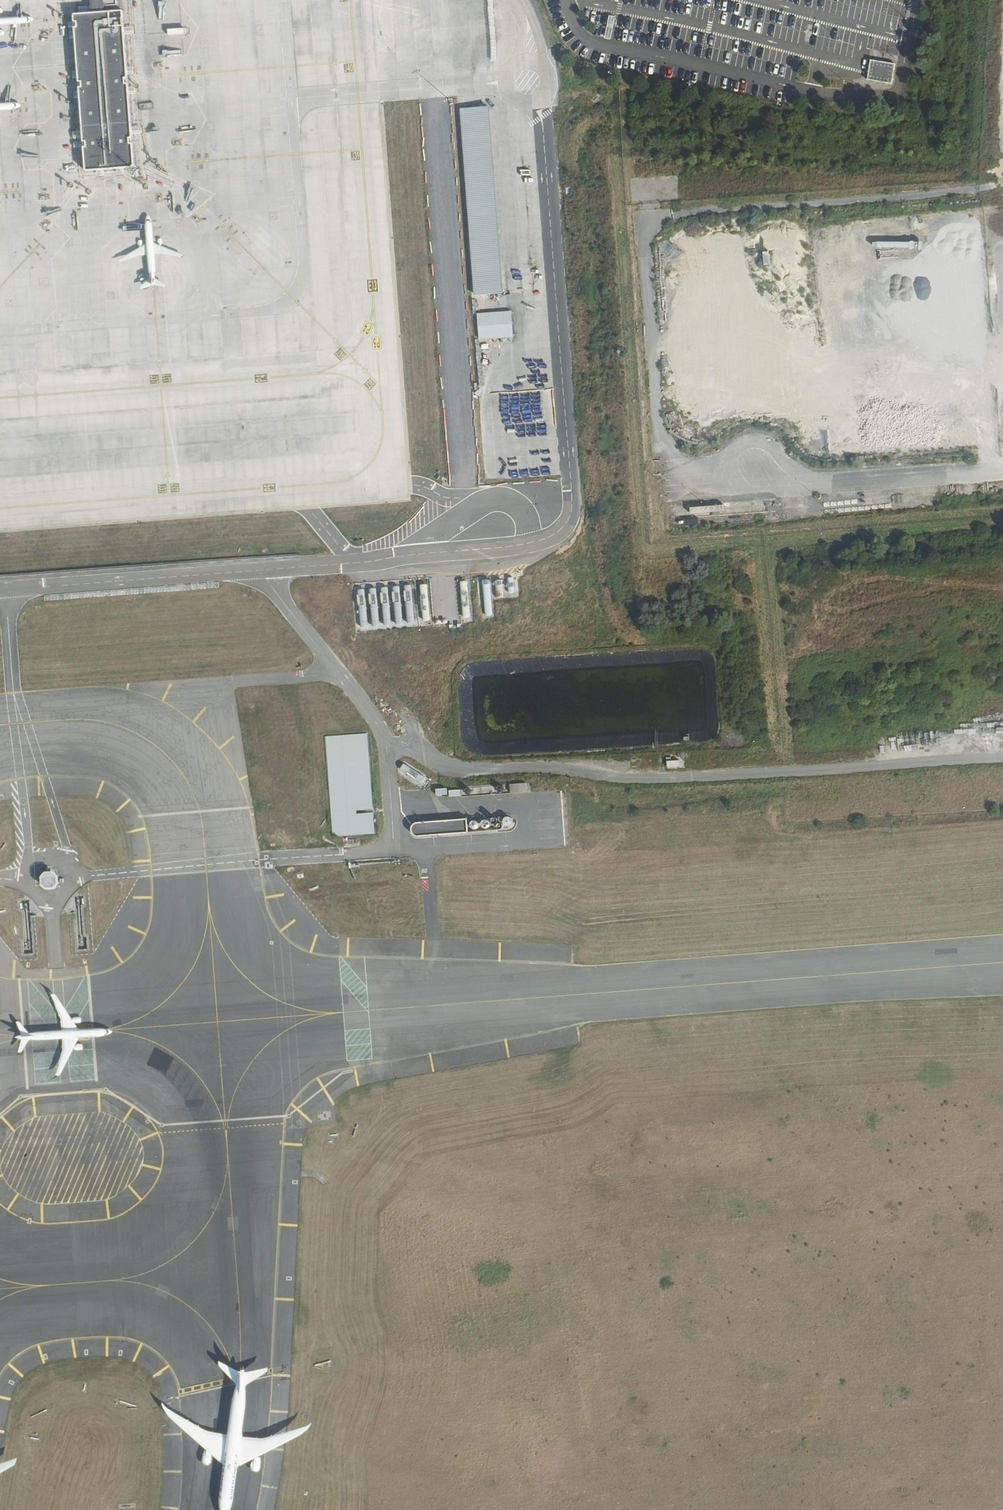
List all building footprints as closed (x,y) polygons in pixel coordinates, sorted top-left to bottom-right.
[(91,13),(73,14),(74,22),(77,22),(77,27),(75,27),(79,82),(82,82),(82,87),(79,87),(83,142),(86,142),(87,147),(84,147),(86,171),(135,167),(133,143),(130,143),(130,138),(132,138),(128,83),(125,84),(125,78),(128,78),(124,24),(122,24),(122,18),(123,18),(122,11),(105,12),(104,0),(90,0),(91,13)] [(615,17),(609,15),(604,39),(611,40),(615,17)] [(895,64),(870,60),(867,80),(892,83),(895,64)] [(493,109),(465,111),(479,298),(508,296),(493,109)] [(513,312),(479,315),(481,342),(515,339),(513,312)] [(329,748),(338,842),(374,840),(366,746),(329,748)]
